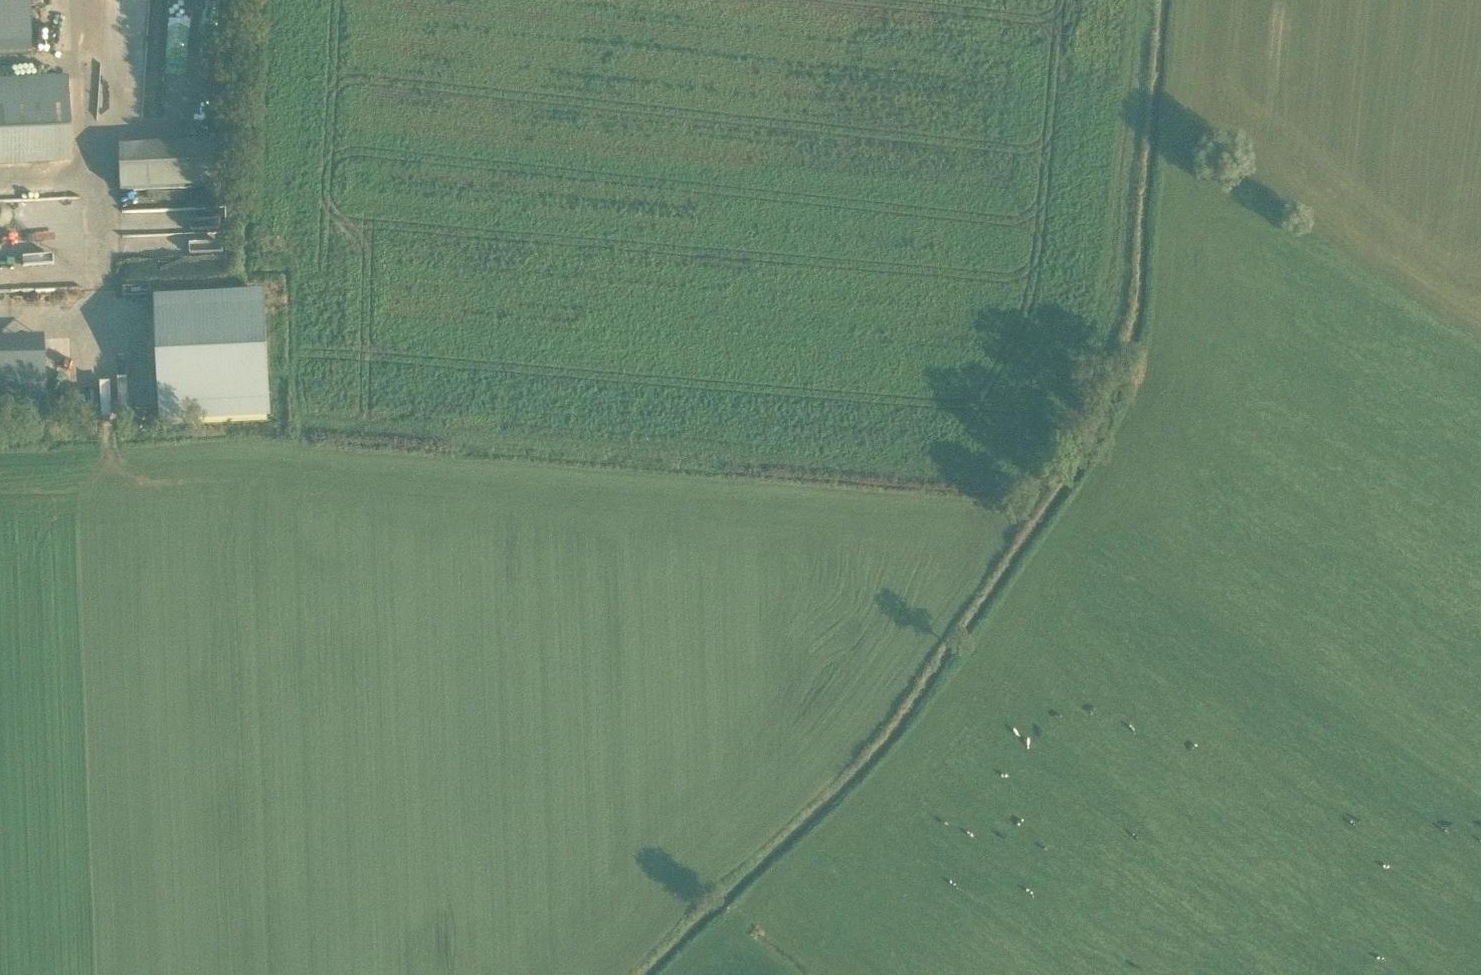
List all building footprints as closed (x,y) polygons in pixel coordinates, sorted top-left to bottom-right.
[(29,54),(29,46),(27,11),(27,0),(0,0),(0,55),(29,54)] [(63,31),(35,30),(34,47),(62,48),(63,31)] [(63,147),(61,85),(60,74),(0,76),(0,149),(63,147)] [(221,150),(122,150),(122,183),(221,183),(221,150)] [(158,301),(163,425),(267,420),(261,296),(158,301)] [(51,338),(52,366),(69,365),(68,337),(51,338)] [(25,420),(24,401),(0,402),(0,421),(25,420)]
